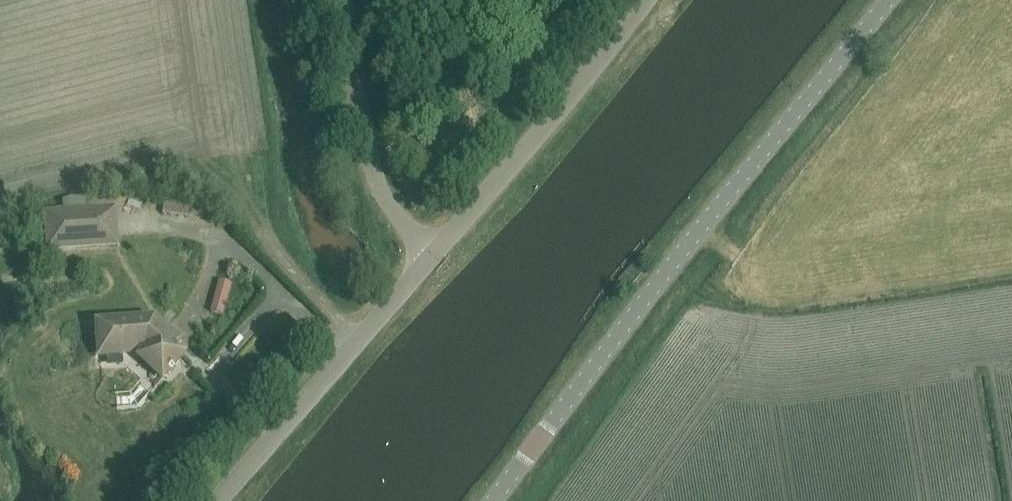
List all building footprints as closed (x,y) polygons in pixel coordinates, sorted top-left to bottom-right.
[(48,249),(116,245),(114,210),(46,214),(48,249)] [(219,281),(210,312),(223,316),(231,285),(219,281)] [(163,379),(183,356),(173,348),(178,343),(154,322),(97,326),(99,353),(145,349),(147,351),(140,359),(163,379)]
